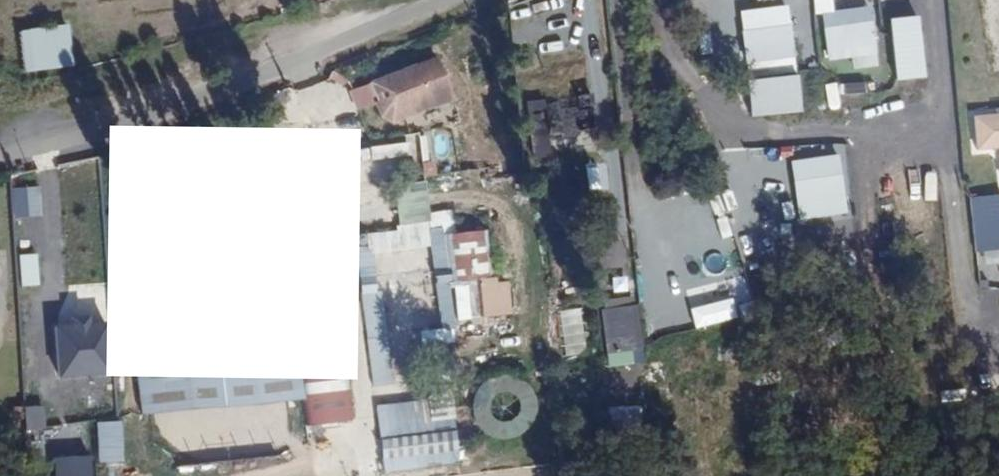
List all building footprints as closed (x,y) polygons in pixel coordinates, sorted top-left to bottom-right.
[(558,0),(529,4),(532,35),(562,31),(558,0)] [(836,9),(835,0),(820,0),(828,60),(880,53),(874,4),(836,9)] [(748,25),(749,73),(797,73),(796,25),(748,25)] [(74,44),(28,50),(31,90),(78,84),(74,44)] [(459,101),(447,56),(352,92),(358,110),(377,107),(392,123),(459,101)] [(831,110),(844,107),(842,95),(867,90),(865,78),(826,85),(831,110)] [(573,94),(572,84),(551,87),(552,97),(573,94)] [(576,118),(573,94),(552,97),(555,120),(576,118)] [(555,120),(552,97),(535,99),(537,123),(555,120)] [(987,114),(991,146),(998,145),(998,113),(987,114)] [(579,140),(576,118),(555,120),(557,142),(579,140)] [(322,155),(280,160),(293,273),(337,267),(322,155)] [(280,160),(117,180),(146,412),(307,393),(299,317),(293,273),(280,160)] [(796,179),(801,218),(851,211),(846,172),(796,179)] [(427,180),(397,185),(404,225),(434,220),(427,180)] [(42,184),(13,185),(13,215),(42,214),(42,184)] [(985,242),(987,261),(998,260),(998,209),(985,210),(985,242)] [(672,230),(691,305),(692,305),(698,327),(742,315),(723,242),(735,239),(729,215),(672,230)] [(360,230),(361,259),(413,258),(412,242),(433,242),(433,251),(454,251),(454,227),(360,230)] [(492,279),(491,229),(456,230),(457,280),(492,279)] [(747,266),(772,263),(769,243),(744,246),(747,266)] [(998,278),(998,264),(986,265),(987,279),(998,278)] [(299,317),(343,310),(337,267),(293,273),(299,317)] [(456,275),(440,275),(439,327),(454,328),(456,275)] [(388,283),(368,283),(369,386),(389,385),(388,283)] [(647,350),(640,302),(602,308),(610,356),(647,350)] [(562,309),(563,353),(585,353),(584,309),(562,309)] [(343,310),(299,317),(307,393),(310,424),(355,420),(343,310)] [(113,319),(61,323),(65,377),(117,373),(113,319)] [(527,437),(536,429),(543,419),(545,407),(543,395),(538,384),(528,375),(517,371),(505,370),(494,373),(484,380),(478,389),(474,400),(474,411),(477,422),(484,431),(493,438),(504,441),(515,441),(527,437)] [(433,400),(380,402),(383,469),(461,466),(459,419),(434,420),(433,400)] [(97,454),(55,455),(56,475),(97,475),(97,454)]
